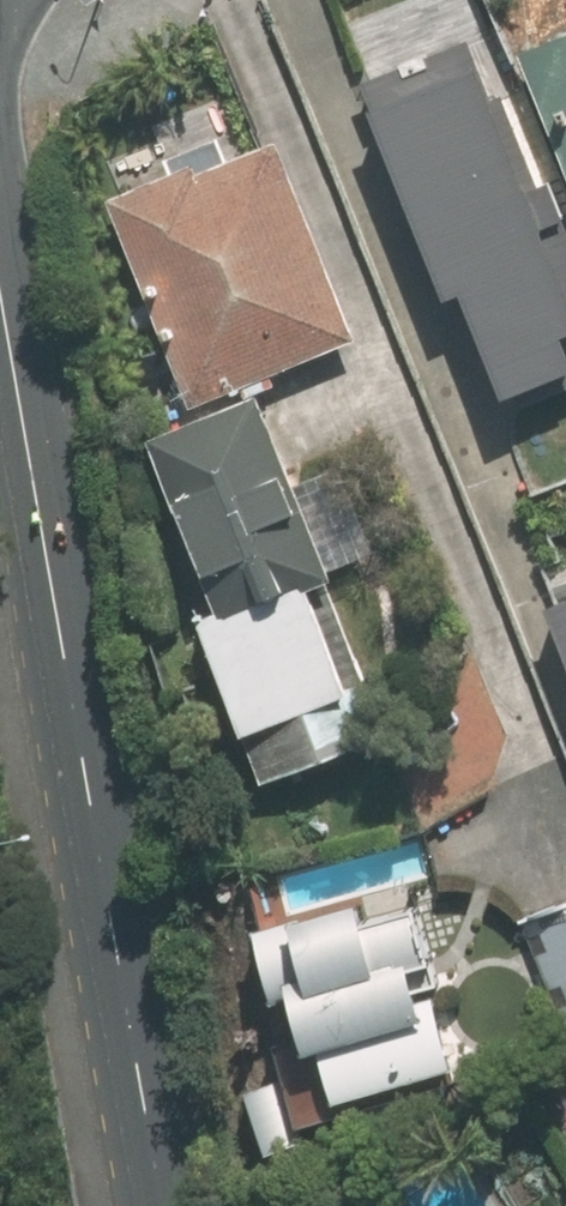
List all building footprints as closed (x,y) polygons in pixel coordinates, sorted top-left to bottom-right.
[(508,34),(565,182),(565,11),(508,34)] [(482,41),(347,94),(474,412),(565,375),(565,252),(482,41)] [(351,349),(268,142),(99,210),(182,417),(351,349)] [(249,800),(398,742),(265,402),(136,451),(198,609),(177,617),(249,800)] [(546,600),(565,651),(565,592),(546,600)] [(231,1086),(254,1146),(458,1068),(392,894),(248,949),(292,1063),(231,1086)] [(519,924),(565,1031),(565,903),(519,924)]
